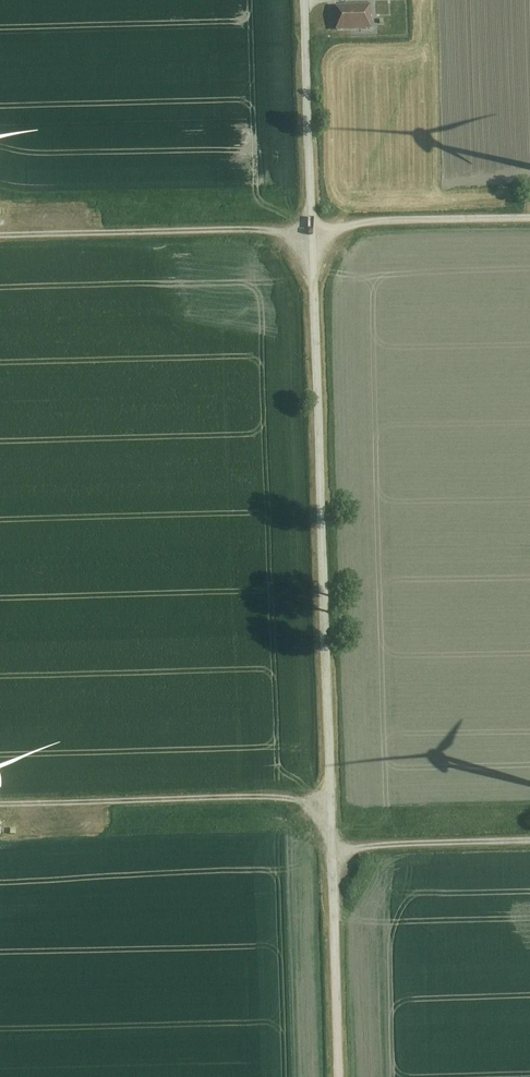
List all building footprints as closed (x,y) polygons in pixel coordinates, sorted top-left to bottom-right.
[(367,31),(366,8),(335,9),(336,32),(367,31)]
